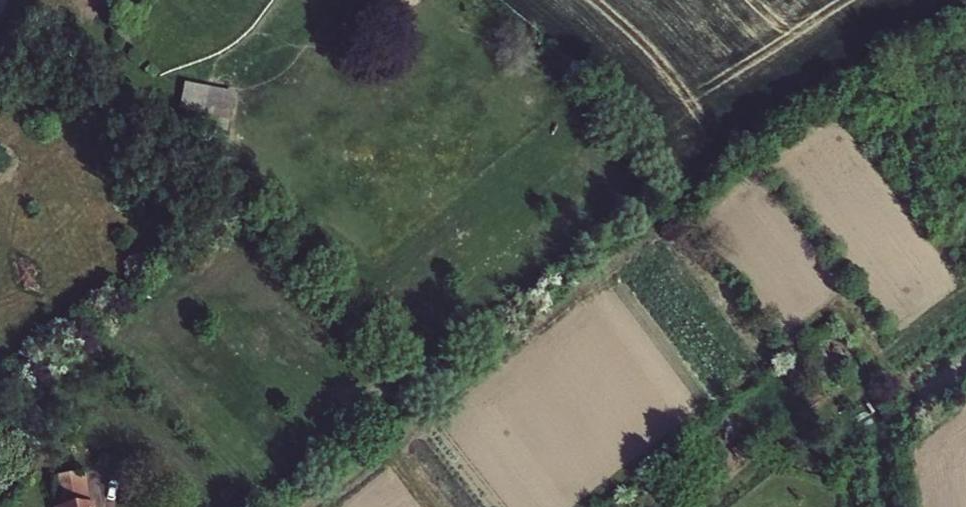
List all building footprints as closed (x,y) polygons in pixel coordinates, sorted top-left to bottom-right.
[(203,114),(201,128),(227,132),(234,91),(183,83),(178,110),(203,114)] [(38,488),(41,506),(71,506),(67,483),(38,488)]
